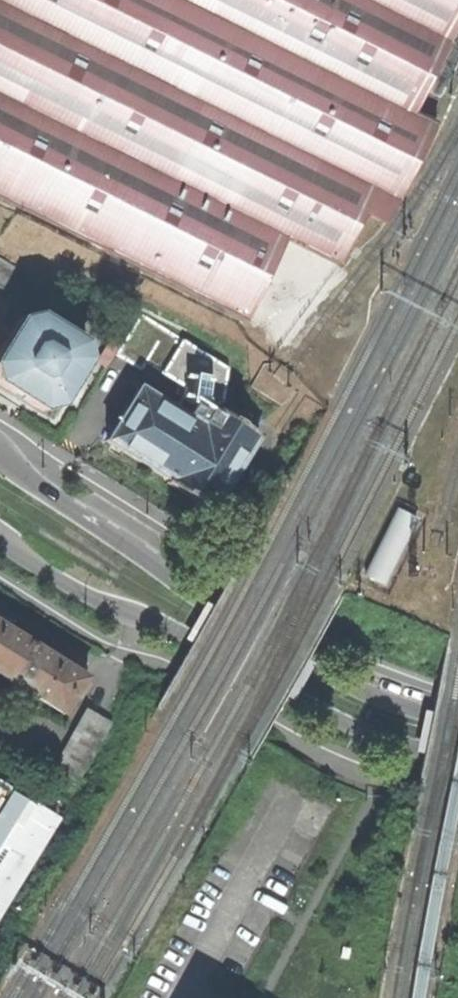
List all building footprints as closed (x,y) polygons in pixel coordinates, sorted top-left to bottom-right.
[(247,317),(286,237),(339,263),(376,189),(399,200),(436,124),(423,117),(414,113),(449,41),(457,24),(457,0),(0,0),(0,196),(247,317)] [(20,299),(33,275),(0,255),(0,286),(20,299)] [(43,411),(62,407),(76,384),(91,361),(87,342),(40,313),(22,317),(0,352),(0,384),(43,411)] [(192,500),(213,513),(261,436),(216,409),(220,402),(223,404),(229,368),(142,313),(115,355),(141,372),(146,364),(183,388),(182,399),(194,407),(188,415),(139,384),(103,441),(136,461),(186,491),(184,495),(192,500)] [(365,575),(385,585),(417,520),(397,510),(365,575)] [(64,715),(86,678),(30,643),(0,624),(0,674),(64,715)] [(45,783),(69,795),(111,723),(88,708),(45,783)] [(59,817),(27,797),(0,781),(0,912),(59,817)]
